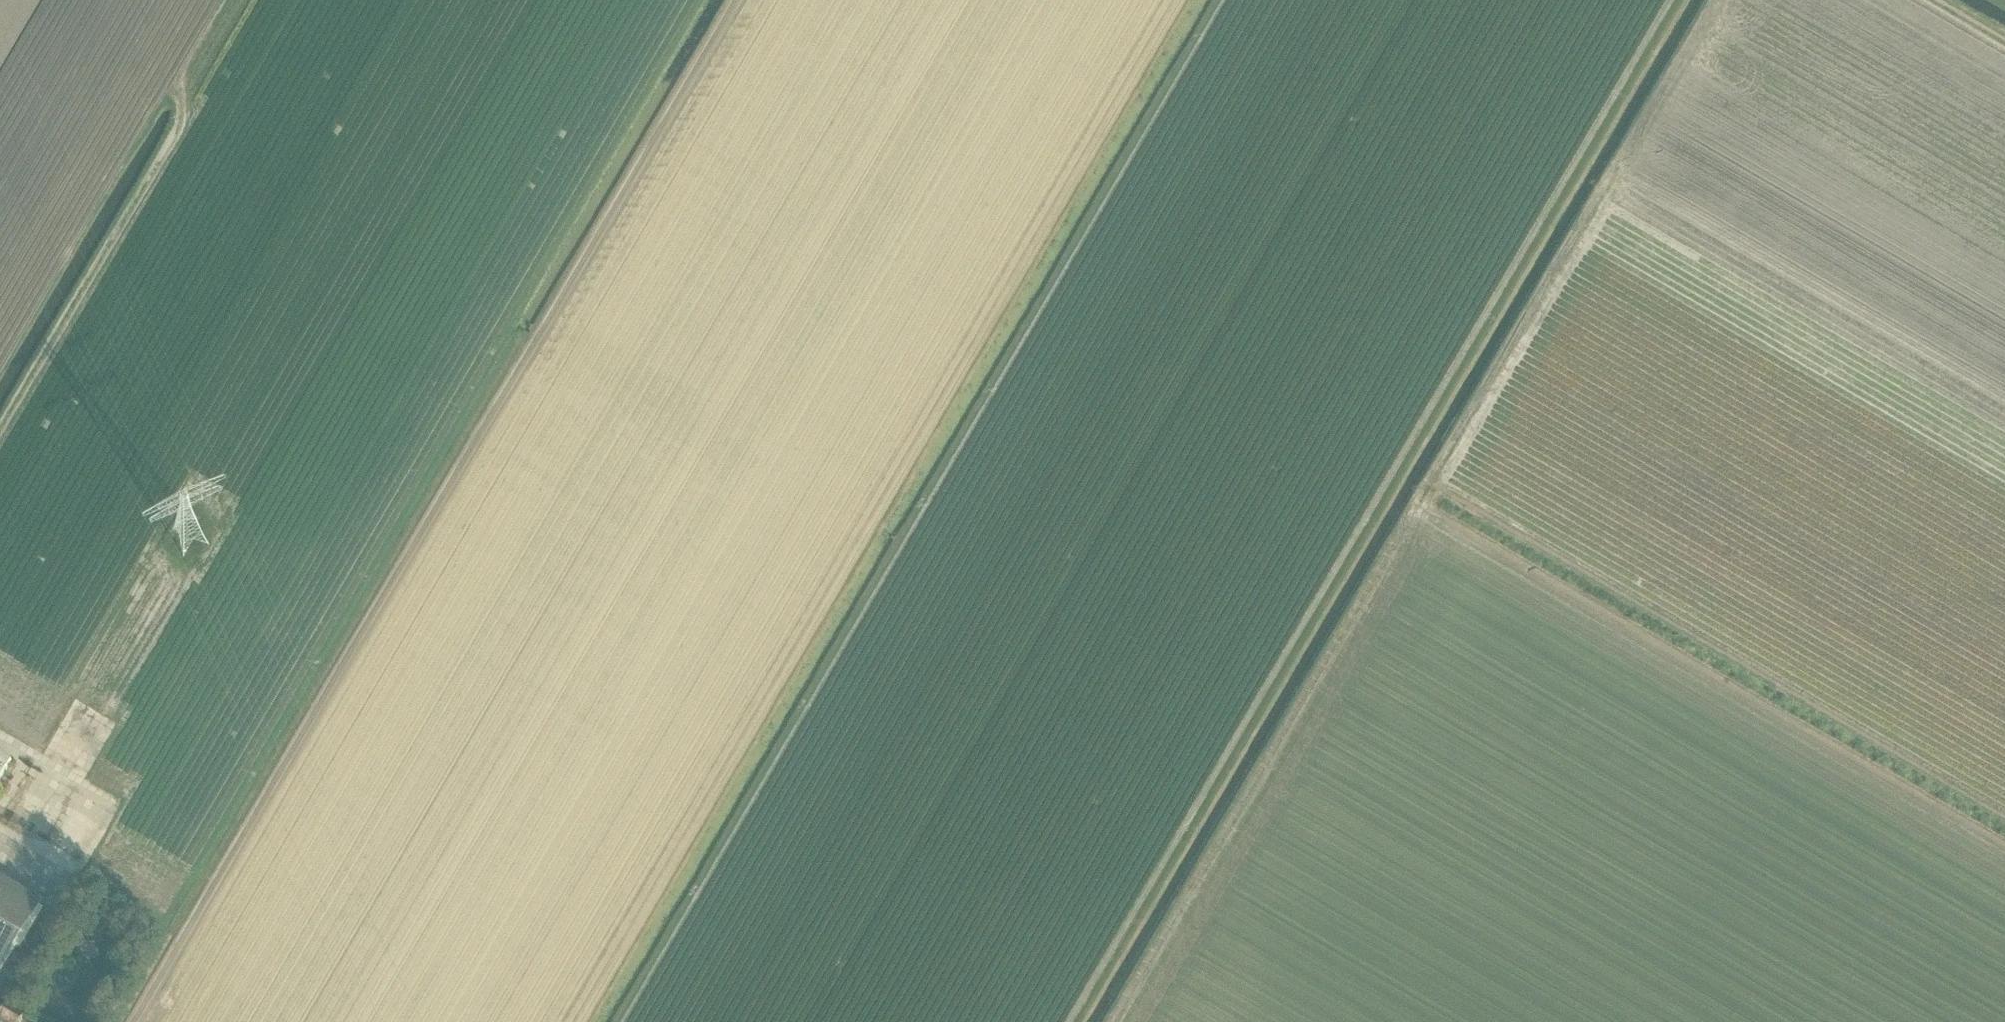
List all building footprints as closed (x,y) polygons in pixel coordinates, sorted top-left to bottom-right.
[(17,710),(0,699),(0,711),(12,718),(17,710)] [(9,767),(0,762),(0,782),(9,767)] [(0,878),(0,972),(3,973),(43,903),(0,878)] [(95,924),(77,927),(79,938),(96,936),(95,924)] [(18,961),(23,973),(38,965),(32,953),(18,961)] [(28,1011),(9,1000),(0,1016),(0,1021),(21,1021),(28,1011)]
